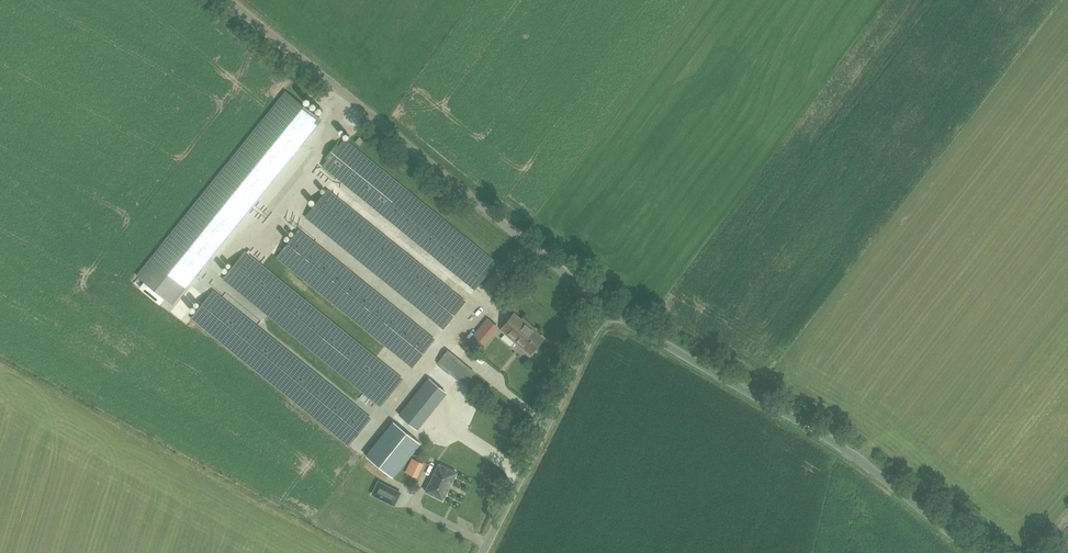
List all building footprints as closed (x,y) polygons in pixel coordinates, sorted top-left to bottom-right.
[(173,304),(322,120),(287,91),(138,275),(139,276),(173,304)] [(497,263),(345,140),(323,165),(476,289),(497,263)] [(306,217),(444,328),(465,302),(327,191),(306,217)] [(413,366),(435,340),(299,230),(277,256),(413,366)] [(403,379),(245,251),(224,278),(381,405),(403,379)] [(350,445),(371,418),(214,291),(192,317),(350,445)] [(187,321),(200,306),(189,296),(176,312),(187,321)] [(502,329),(531,353),(544,338),(536,332),(537,330),(523,319),(522,320),(514,314),(502,329)] [(497,327),(489,319),(483,327),(491,334),(497,327)] [(438,362),(465,385),(475,372),(448,350),(438,362)] [(429,378),(400,415),(417,428),(446,392),(429,378)] [(391,425),(365,457),(392,479),(419,447),(391,425)] [(414,459),(411,464),(420,469),(423,464),(414,459)] [(458,473),(440,464),(426,491),(444,500),(458,473)] [(401,493),(379,482),(373,494),(395,505),(401,493)]
